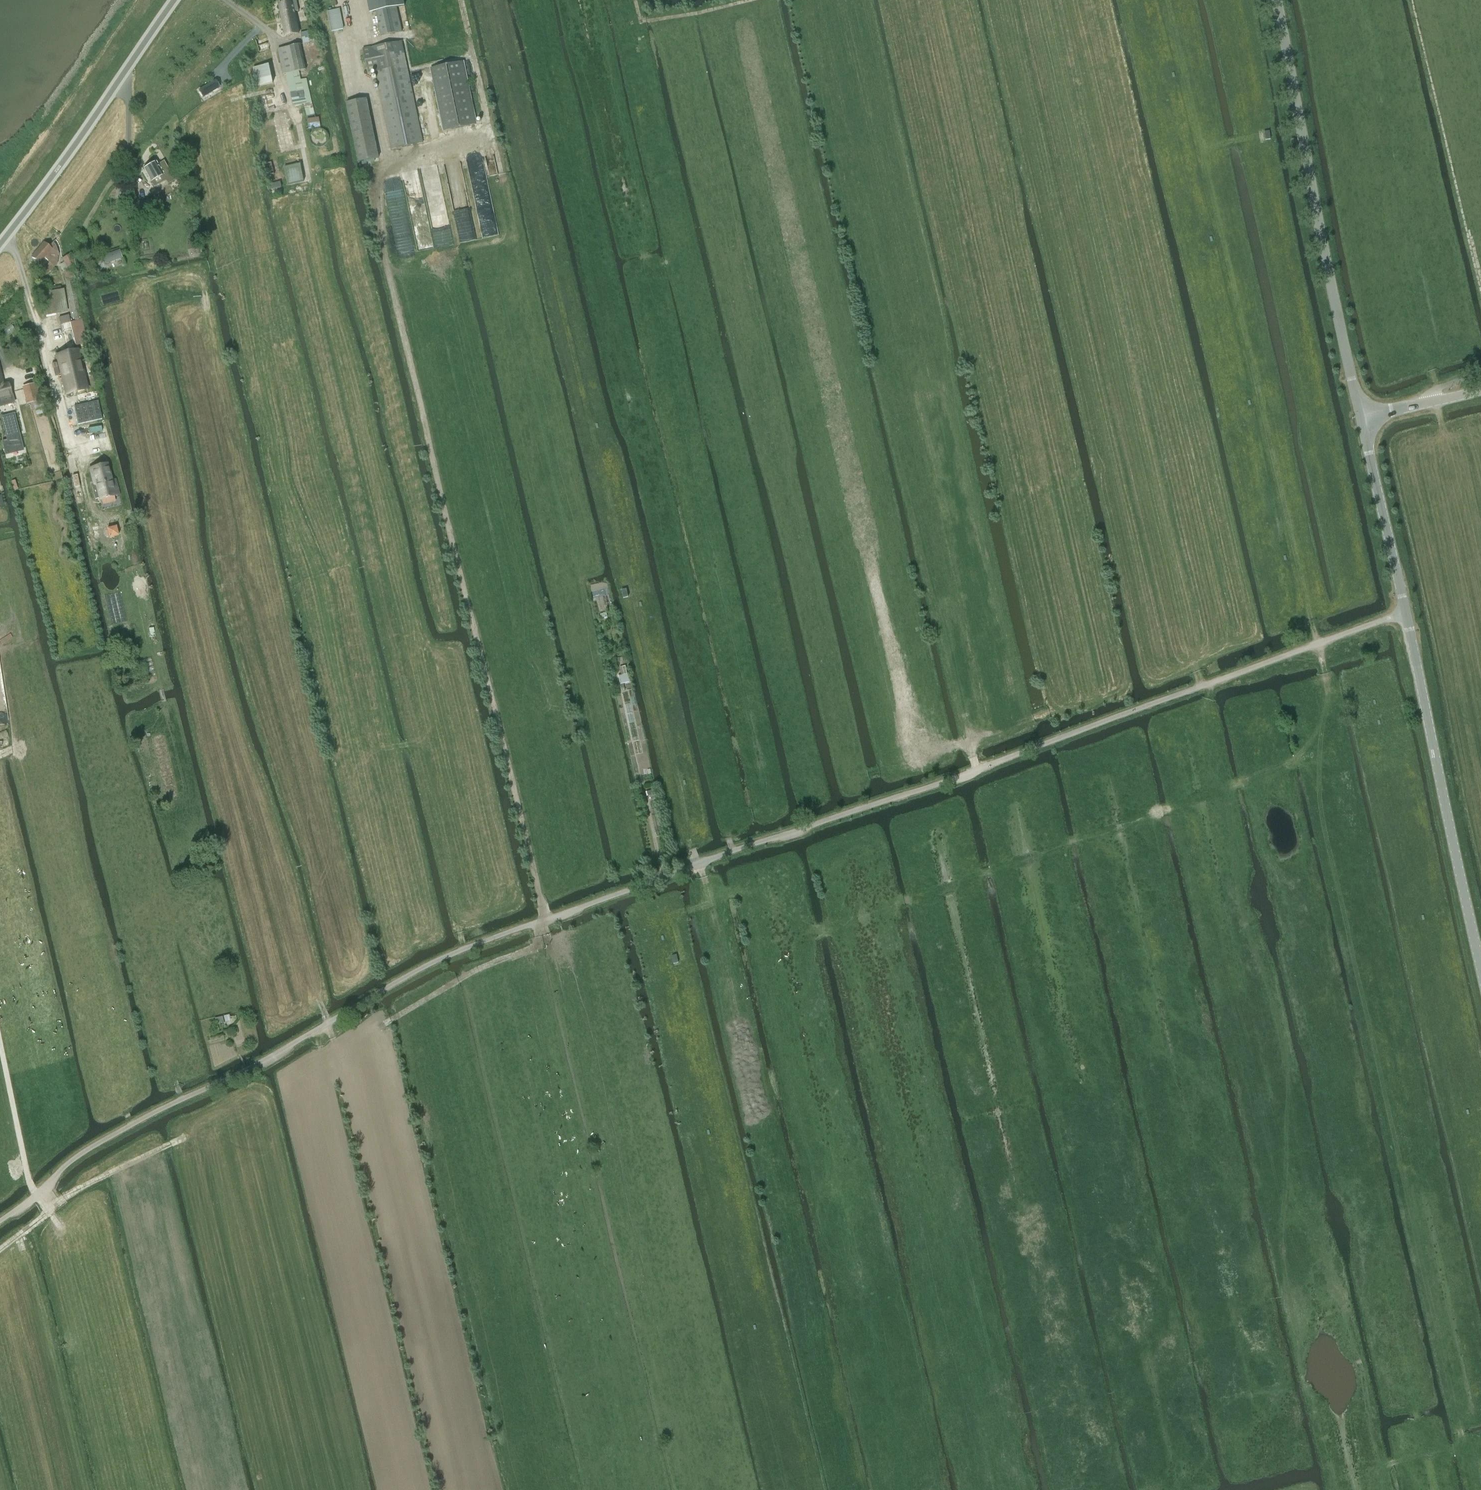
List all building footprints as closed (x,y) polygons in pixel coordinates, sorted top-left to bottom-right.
[(287,2),(289,13),(295,12),(299,11),(296,0),(287,2)] [(370,13),(376,12),(397,8),(405,6),(404,0),(367,0),(370,13)] [(287,2),(279,4),(286,37),(300,34),(295,12),(289,13),(287,2)] [(381,36),(402,32),(397,8),(376,12),(381,36)] [(304,44),(317,41),(317,38),(312,39),(310,31),(301,33),(304,44)] [(402,41),(371,48),(371,47),(363,49),(367,73),(376,71),(392,150),(423,143),(402,41)] [(306,70),(303,57),(301,44),(278,49),(284,74),(286,74),(300,71),(306,70)] [(463,62),(432,68),(445,131),(476,124),(463,62)] [(301,80),(300,71),(286,74),(290,91),(295,107),(304,105),(305,109),(307,116),(315,114),(312,103),(309,87),(307,79),(301,80)] [(215,81),(199,90),(203,97),(219,88),(215,81)] [(358,161),(379,158),(367,99),(346,103),(358,161)] [(156,162),(144,169),(151,181),(153,184),(152,185),(154,188),(165,181),(167,185),(175,181),(164,161),(157,165),(156,162)] [(153,209),(151,199),(137,202),(138,212),(153,209)] [(44,243),(32,257),(40,264),(45,258),(48,262),(57,254),(52,249),(48,246),(44,243)] [(122,258),(119,250),(102,256),(105,265),(122,258)] [(58,255),(42,270),(46,275),(57,264),(58,255)] [(69,315),(59,318),(63,335),(72,333),(75,348),(88,345),(81,314),(78,302),(76,293),(76,288),(77,284),(76,274),(75,271),(74,268),(78,266),(70,255),(62,259),(64,263),(60,265),(64,271),(68,290),(75,321),(70,322),(69,315)] [(47,316),(68,312),(64,289),(42,293),(47,316)] [(77,350),(57,355),(65,392),(74,390),(86,387),(77,350)] [(11,394),(9,384),(4,385),(0,371),(0,404),(13,401),(12,394),(11,394)] [(39,401),(34,383),(23,386),(27,404),(39,401)] [(86,387),(74,390),(77,401),(98,397),(95,385),(86,387)] [(98,401),(74,407),(77,424),(102,419),(98,401)] [(1,417),(7,440),(1,442),(4,452),(23,447),(14,414),(1,417)] [(107,464),(92,468),(96,486),(93,487),(92,487),(95,499),(99,498),(100,500),(101,500),(114,497),(119,495),(115,480),(111,481),(107,464)] [(115,526),(107,529),(109,537),(117,535),(115,526)]
